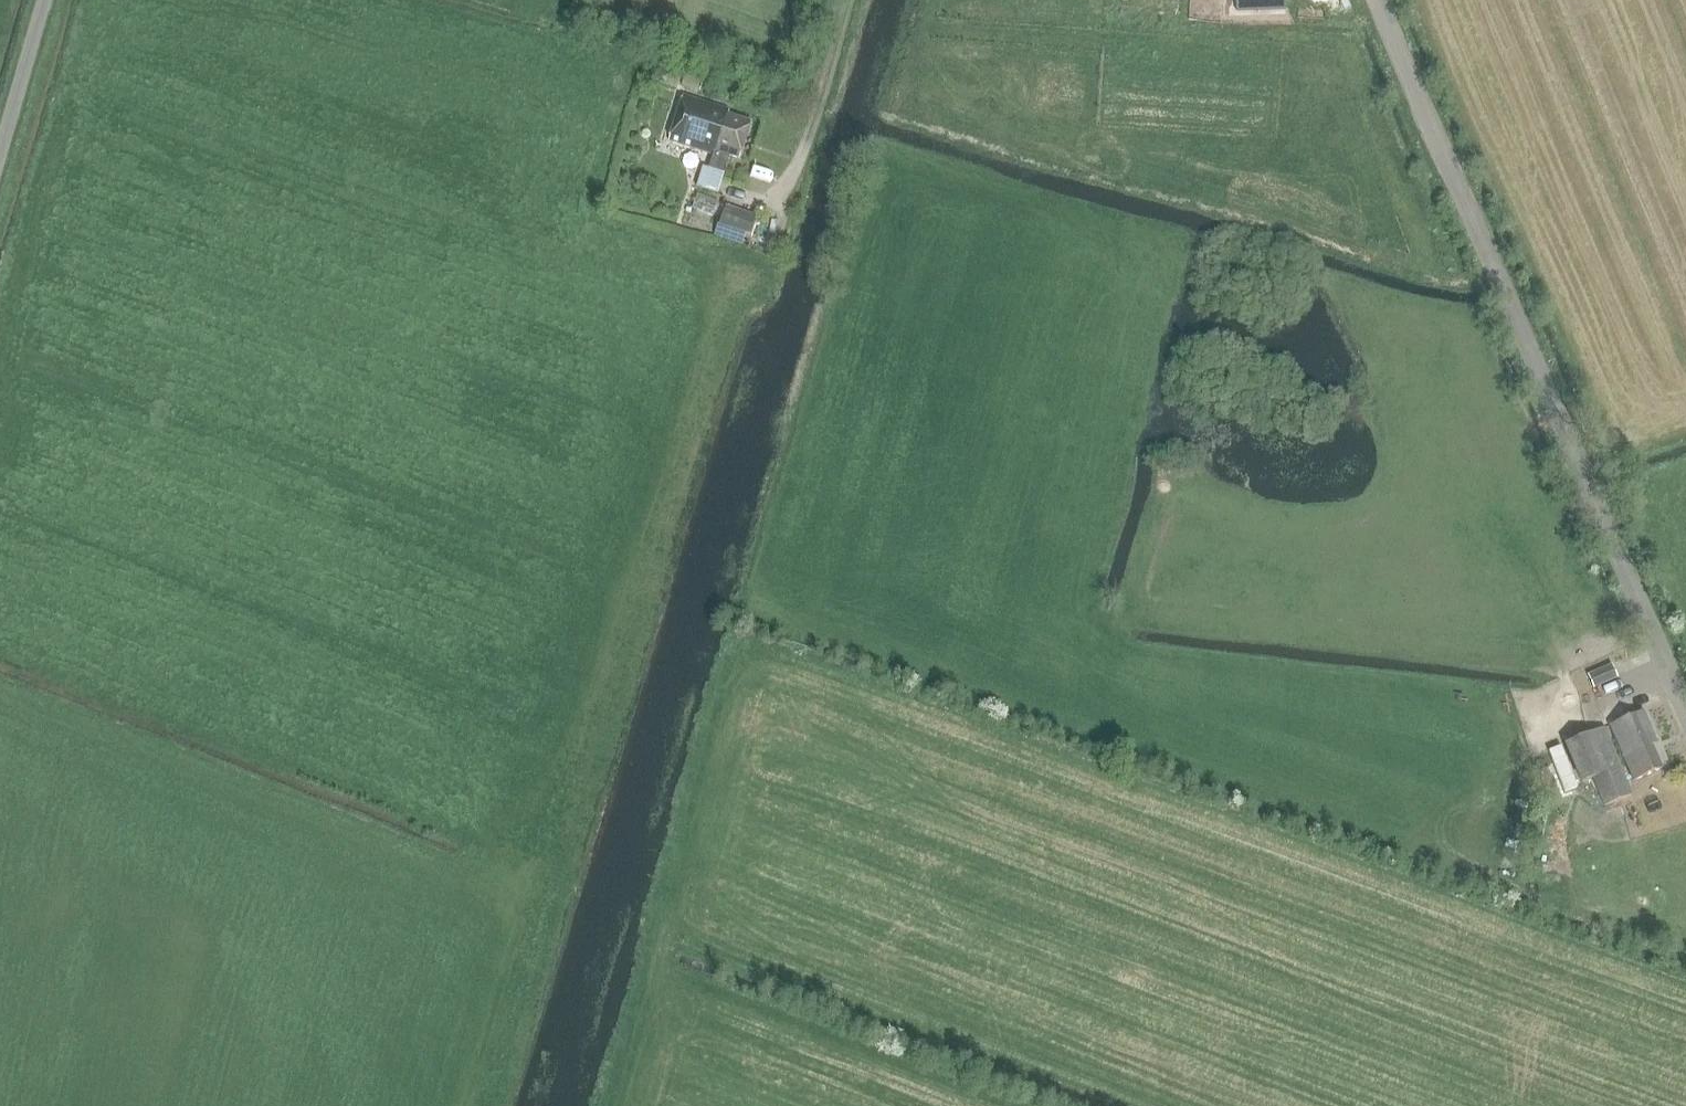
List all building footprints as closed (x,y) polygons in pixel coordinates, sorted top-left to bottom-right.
[(681,76),(659,69),(654,84),(676,90),(681,76)] [(740,159),(751,123),(727,115),(729,111),(684,96),(670,140),(714,154),(709,169),(724,173),(729,156),(740,159)] [(699,207),(720,212),(723,199),(702,195),(699,207)] [(725,207),(718,227),(715,235),(746,245),(755,217),(725,207)] [(1593,689),(1617,678),(1612,665),(1587,676),(1593,689)] [(1634,781),(1663,769),(1653,745),(1657,744),(1643,712),(1610,726),(1634,781)] [(1592,779),(1604,807),(1633,795),(1605,728),(1565,745),(1581,784),(1583,783),(1592,779)]
